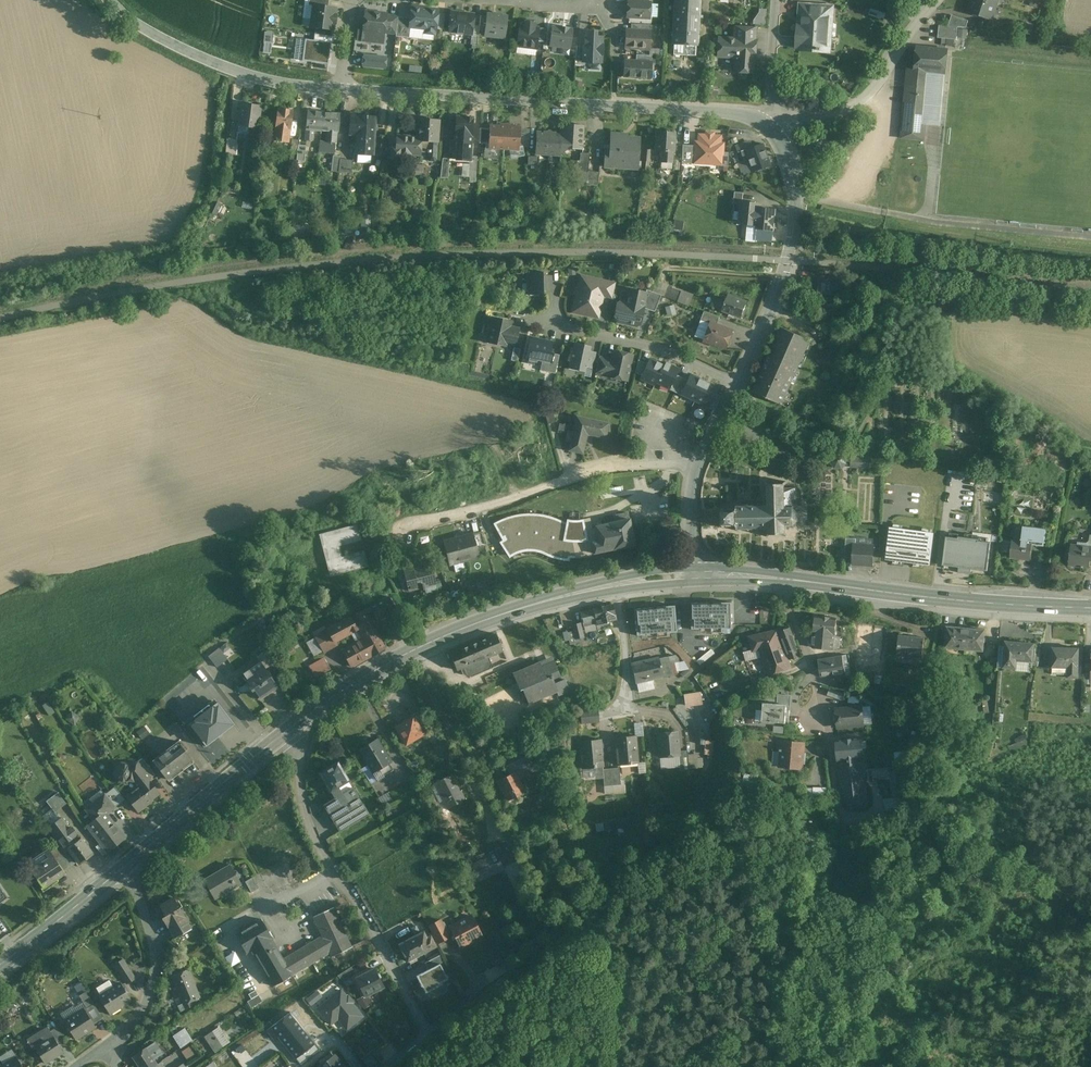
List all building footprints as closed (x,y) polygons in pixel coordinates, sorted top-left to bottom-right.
[(671,45),(698,46),(701,0),(674,0),(671,45)] [(981,0),(972,0),(969,12),(991,19),(996,5),(981,0)] [(629,1),(628,1),(627,17),(649,19),(650,2),(649,2),(629,1)] [(820,6),(800,4),(799,16),(801,16),(819,17),(819,16),(820,6)] [(328,7),(314,5),(314,6),(311,27),(333,30),(334,23),(336,23),(337,15),(335,15),(335,8),(328,7)] [(438,11),(412,8),(411,19),(410,27),(426,28),(425,33),(434,34),(435,29),(436,30),(438,11)] [(374,11),(368,11),(366,12),(363,31),(384,34),(384,32),(386,16),(386,15),(375,13),(374,11)] [(474,15),(451,12),(449,32),(472,35),(473,25),(474,15)] [(501,15),(492,14),(492,15),(487,14),(485,36),(492,37),(494,35),(504,36),(507,17),(500,16),(501,15)] [(968,21),(952,15),(948,26),(958,27),(966,28),(968,21)] [(398,17),(386,16),(384,32),(396,34),(398,17)] [(819,17),(801,16),(799,38),(810,39),(809,49),(817,49),(817,51),(821,51),(821,49),(830,50),(831,39),(828,35),(826,35),(826,26),(829,26),(832,23),(833,17),(819,16),(819,17)] [(411,19),(398,17),(396,34),(396,37),(409,38),(410,27),(411,19)] [(534,23),(525,22),(525,26),(519,26),(517,46),(536,49),(537,41),(539,28),(534,27),(534,23)] [(479,26),(473,25),(472,35),(471,45),(477,46),(479,26)] [(948,26),(939,25),(938,38),(956,40),(958,27),(948,26)] [(756,27),(735,26),(734,39),(755,40),(756,27)] [(568,29),(561,28),(552,27),(550,45),(570,48),(572,30),(569,30),(569,29),(568,29)] [(545,29),(539,28),(537,41),(544,42),(545,29)] [(638,31),(627,30),(625,48),(649,49),(651,32),(638,31)] [(596,32),(585,31),(585,47),(583,47),(583,62),(601,63),(602,55),(603,45),(602,45),(602,37),(596,37),(596,32)] [(273,34),(265,33),(264,41),(272,42),(273,34)] [(334,36),(319,35),(318,41),(331,43),(333,43),(334,36)] [(734,39),(718,38),(717,57),(735,58),(734,72),(753,73),(754,59),(755,40),(734,39)] [(318,41),(305,39),(305,40),(304,49),(295,48),(294,59),(302,60),(302,61),(328,64),(331,43),(318,41)] [(305,40),(296,39),(297,39),(295,48),(304,49),(305,40)] [(947,50),(917,47),(914,71),(945,74),(947,50)] [(387,56),(363,54),(361,66),(386,69),(387,56)] [(636,61),(625,61),(624,77),(650,78),(651,62),(636,61)] [(930,78),(907,76),(901,138),(924,140),(926,123),(921,122),(925,89),(929,89),(930,78)] [(261,106),(241,104),(240,112),(238,111),(237,120),(239,121),(238,126),(258,128),(261,106)] [(293,111),(278,109),(275,127),(274,141),(280,142),(289,143),(291,129),(293,111)] [(324,113),(308,111),(306,129),(307,129),(305,140),(313,141),(314,130),(322,131),(324,113)] [(340,114),(324,113),(322,131),(327,131),(326,142),(320,141),(319,153),(334,154),(335,143),(337,143),(338,132),(339,133),(340,114)] [(376,117),(359,116),(359,115),(351,114),(349,134),(357,135),(356,154),(357,154),(357,162),(371,163),(371,155),(373,155),(374,136),(375,136),(376,117)] [(467,118),(457,117),(455,141),(451,141),(450,153),(454,153),(454,159),(469,160),(470,160),(470,156),(473,118),(472,118),(467,117),(467,118)] [(439,121),(419,120),(418,137),(396,136),(396,149),(392,148),(392,158),(400,159),(401,151),(428,153),(428,159),(430,161),(435,162),(437,160),(438,142),(439,121)] [(500,126),(490,125),(490,129),(489,144),(489,149),(504,150),(505,124),(500,123),(500,126)] [(521,127),(510,126),(510,124),(505,124),(504,150),(519,151),(520,139),(521,129),(521,127)] [(583,126),(563,124),(562,124),(562,125),(563,125),(562,134),(561,148),(562,149),(583,150),(583,149),(582,149),(584,127),(584,126),(583,126)] [(490,129),(480,128),(480,143),(489,144),(490,129)] [(530,129),(521,129),(520,139),(529,140),(530,129)] [(562,134),(537,132),(536,154),(561,156),(562,149),(561,148),(562,134)] [(675,133),(656,132),(655,151),(662,151),(661,162),(672,163),(673,152),(674,152),(675,133)] [(621,134),(610,133),(609,150),(605,150),(604,167),(638,169),(640,139),(621,137),(621,134)] [(721,136),(699,135),(698,143),(696,142),(696,146),(695,158),(711,159),(711,164),(721,164),(722,164),(722,152),(723,144),(720,144),(721,136)] [(386,137),(377,136),(375,155),(384,156),(386,137)] [(238,139),(227,138),(226,154),(236,155),(238,139)] [(762,144),(740,152),(744,162),(748,160),(752,173),(770,166),(762,144)] [(306,146),(298,145),(297,153),(297,160),(305,161),(306,146)] [(696,146),(683,145),(682,163),(695,164),(695,158),(696,146)] [(590,154),(580,153),(580,161),(577,161),(576,172),(588,173),(588,171),(590,154)] [(340,157),(333,156),(331,171),(339,172),(340,159),(340,157)] [(478,157),(470,156),(470,160),(469,160),(468,176),(476,177),(478,157)] [(538,157),(528,156),(528,165),(537,166),(538,157)] [(449,159),(443,158),(440,178),(448,178),(449,159)] [(353,161),(340,159),(339,172),(352,173),(353,161)] [(424,165),(413,164),(412,171),(423,172),(424,165)] [(599,172),(588,171),(588,173),(586,186),(597,188),(599,172)] [(744,193),(735,192),(734,203),(742,204),(742,203),(744,193)] [(219,200),(213,211),(220,214),(225,203),(219,200)] [(742,203),(742,204),(740,223),(758,225),(757,229),(773,230),(775,210),(760,209),(761,205),(742,203)] [(742,229),(727,228),(726,236),(741,237),(742,229)] [(597,280),(581,276),(573,312),(598,318),(603,296),(594,294),(597,280)] [(615,284),(597,280),(594,294),(603,296),(612,298),(615,284)] [(693,294),(681,290),(681,291),(655,281),(653,292),(689,306),(693,294)] [(646,293),(629,290),(628,296),(630,296),(629,304),(621,302),(617,304),(616,313),(619,314),(617,322),(635,326),(636,322),(640,323),(643,308),(646,293)] [(661,295),(646,290),(646,293),(643,308),(654,312),(661,295)] [(728,295),(726,301),(714,297),(710,306),(723,310),(722,311),(741,318),(742,317),(744,318),(746,311),(744,311),(747,302),(728,295)] [(674,304),(665,307),(668,316),(677,313),(674,304)] [(720,317),(703,312),(700,320),(709,324),(710,323),(717,326),(720,317)] [(510,321),(494,318),(489,342),(505,346),(506,343),(515,345),(518,330),(509,328),(510,321)] [(717,326),(710,323),(709,324),(704,340),(711,343),(712,345),(716,346),(718,345),(727,348),(733,332),(717,326)] [(782,328),(754,391),(753,391),(753,392),(782,405),(782,404),(810,340),(782,328)] [(553,342),(530,337),(525,360),(536,362),(537,360),(549,363),(551,363),(553,354),(553,353),(551,353),(553,342)] [(591,346),(574,343),(568,369),(585,372),(586,368),(590,351),(591,346)] [(521,349),(514,348),(511,361),(518,362),(521,349)] [(596,353),(590,351),(586,368),(592,369),(596,353)] [(632,355),(614,351),(612,362),(608,361),(605,374),(609,375),(609,377),(626,381),(632,355)] [(553,354),(551,363),(549,363),(547,372),(555,374),(559,355),(553,354)] [(608,359),(599,357),(596,373),(604,375),(605,374),(608,361),(608,359)] [(713,385),(689,374),(687,376),(683,374),(680,380),(685,382),(679,394),(712,411),(722,390),(713,385)] [(552,408),(544,411),(548,424),(556,422),(552,408)] [(608,424),(577,417),(570,450),(582,453),(587,433),(605,437),(608,424)] [(564,424),(564,425),(560,424),(558,433),(559,430),(567,432),(569,426),(565,425),(565,424),(564,424)] [(843,453),(835,452),(830,456),(830,463),(834,469),(841,469),(846,465),(851,465),(852,458),(847,458),(843,453)] [(870,459),(852,457),(851,465),(851,467),(869,469),(870,459)] [(750,480),(749,470),(737,471),(737,480),(750,480)] [(783,484),(769,484),(766,482),(765,483),(768,486),(768,498),(769,500),(784,499),(788,494),(790,496),(790,498),(791,498),(792,499),(792,498),(793,499),(792,499),(793,500),(796,500),(796,488),(785,488),(784,485),(787,483),(786,482),(783,484)] [(869,503),(871,483),(858,482),(857,502),(869,503)] [(967,490),(961,488),(958,499),(964,501),(967,490)] [(784,499),(769,500),(768,498),(767,497),(766,499),(768,501),(768,506),(760,507),(760,505),(758,505),(758,507),(749,507),(749,505),(748,505),(748,507),(740,508),(740,505),(738,506),(738,508),(737,508),(735,509),(735,510),(736,510),(736,511),(725,511),(725,509),(723,509),(723,512),(721,512),(721,514),(723,514),(723,519),(723,525),(721,525),(721,528),(723,527),(723,530),(726,529),(726,527),(737,527),(737,528),(735,528),(735,530),(737,530),(737,531),(738,531),(738,533),(740,533),(740,531),(748,530),(748,532),(750,532),(750,530),(759,530),(759,532),(760,532),(760,530),(769,530),(769,535),(767,538),(768,539),(771,536),(785,536),(787,539),(788,538),(786,535),(786,527),(792,527),(794,529),(795,528),(794,526),(798,522),(800,523),(801,522),(799,521),(798,515),(801,514),(800,512),(798,513),(794,509),(795,506),(793,506),(793,500),(792,499),(793,499),(792,498),(792,499),(791,498),(790,498),(790,496),(788,494),(784,499)] [(997,501),(984,500),(983,509),(996,510),(997,501)] [(617,522),(608,524),(592,526),(590,518),(568,520),(538,514),(518,515),(494,523),(510,557),(532,551),(567,559),(614,550),(635,546),(630,519),(629,520),(628,513),(616,516),(617,522)] [(361,554),(340,560),(336,544),(358,539),(359,539),(356,527),(322,536),(332,574),(366,565),(363,553),(361,554)] [(933,534),(891,529),(887,559),(929,564),(933,534)] [(1021,543),(1012,541),(1010,558),(1030,560),(1032,544),(1043,546),(1043,543),(1045,543),(1045,542),(1044,542),(1046,531),(1023,529),(1021,540),(1021,539),(1020,540),(1021,540),(1021,543)] [(482,532),(474,534),(477,549),(486,546),(482,532)] [(473,534),(443,542),(450,565),(480,557),(477,549),(474,534),(473,534)] [(990,542),(946,537),(943,566),(987,571),(990,542)] [(856,539),(846,538),(844,558),(853,558),(854,545),(855,545),(856,539)] [(855,545),(854,545),(853,558),(852,564),(872,565),(873,547),(855,545)] [(1071,545),(1069,565),(1081,567),(1081,568),(1083,568),(1083,567),(1089,568),(1090,558),(1090,559),(1090,547),(1071,545)] [(395,560),(385,562),(392,578),(399,575),(395,560)] [(432,565),(404,572),(409,590),(423,587),(424,591),(425,590),(424,586),(436,583),(432,565)] [(389,597),(371,607),(372,610),(378,620),(396,611),(389,597)] [(710,603),(692,603),(692,630),(702,630),(702,627),(722,627),(722,629),(732,629),(732,603),(714,603),(714,606),(710,606),(710,603)] [(613,604),(593,609),(596,621),(597,625),(610,622),(617,620),(613,604)] [(656,610),(653,610),(653,608),(634,609),(637,636),(647,635),(647,633),(667,631),(667,633),(677,632),(675,606),(656,607),(656,610)] [(364,610),(327,630),(316,637),(324,651),(336,644),(335,642),(353,632),(354,633),(358,634),(359,634),(363,640),(343,651),(352,667),(385,648),(366,614),(372,610),(371,607),(364,610)] [(593,610),(581,613),(583,624),(596,621),(593,610)] [(837,618),(815,616),(814,633),(812,648),(833,650),(835,636),(837,618)] [(584,638),(580,623),(573,625),(576,640),(584,638)] [(974,631),(955,629),(955,628),(947,627),(945,649),(983,652),(985,630),(974,629),(974,631)] [(801,656),(790,629),(779,631),(790,660),(801,656)] [(779,632),(751,638),(758,660),(763,658),(768,674),(790,668),(787,661),(789,660),(779,632)] [(268,634),(261,636),(266,652),(272,647),(268,634)] [(495,634),(450,653),(457,671),(464,668),(467,675),(471,677),(490,669),(492,665),(489,657),(503,651),(495,634)] [(924,638),(899,636),(897,656),(922,658),(924,638)] [(1033,645),(1005,643),(1004,655),(1003,668),(1015,669),(1016,661),(1032,662),(1033,645)] [(266,652),(257,658),(261,663),(265,669),(276,662),(272,647),(266,652)] [(1078,649),(1052,648),(1052,653),(1052,667),(1068,668),(1067,675),(1067,678),(1077,678),(1078,649)] [(227,659),(219,649),(209,657),(217,667),(227,659)] [(842,656),(818,660),(820,676),(829,675),(829,678),(846,676),(842,656)] [(667,657),(658,659),(662,677),(662,678),(671,676),(669,664),(667,657)] [(324,658),(309,666),(316,678),(331,670),(324,658)] [(658,658),(632,664),(636,683),(662,677),(658,659),(658,658)] [(540,662),(513,673),(520,690),(523,689),(529,704),(530,704),(530,703),(543,697),(543,698),(544,698),(544,697),(557,691),(557,692),(559,695),(569,691),(565,680),(562,681),(554,661),(541,666),(540,662)] [(675,662),(669,664),(671,676),(677,675),(675,662)] [(265,669),(261,663),(242,676),(252,691),(254,690),(260,697),(277,686),(265,669)] [(1052,667),(1037,667),(1035,680),(1052,680),(1052,674),(1052,667)] [(738,681),(717,690),(722,701),(743,692),(738,681)] [(853,688),(837,683),(835,690),(851,695),(853,688)] [(844,695),(831,690),(829,696),(842,701),(844,695)] [(470,691),(463,694),(469,707),(476,704),(470,691)] [(685,693),(685,705),(703,704),(702,692),(685,693)] [(791,722),(792,703),(765,702),(765,709),(757,709),(757,720),(791,722)] [(221,711),(217,707),(213,710),(212,708),(196,720),(198,722),(193,725),(207,742),(231,724),(227,719),(228,719),(222,711),(221,711)] [(862,707),(836,709),(838,728),(864,725),(862,707)] [(598,709),(581,710),(582,725),(599,723),(598,709)] [(70,710),(66,720),(77,723),(81,713),(70,710)] [(413,716),(395,727),(406,745),(424,734),(413,716)] [(643,722),(636,722),(636,727),(640,727),(640,735),(644,735),(643,722)] [(678,732),(658,734),(660,757),(679,756),(680,756),(679,752),(678,732)] [(636,736),(616,738),(618,765),(639,763),(636,736)] [(377,739),(359,750),(373,773),(390,764),(392,762),(377,739)] [(862,739),(836,741),(837,761),(863,759),(862,739)] [(601,740),(580,742),(583,769),(604,767),(601,740)] [(178,742),(153,761),(167,779),(177,772),(178,774),(184,769),(182,767),(192,759),(178,742)] [(421,742),(412,748),(415,753),(424,748),(421,742)] [(803,745),(777,742),(776,752),(781,752),(780,766),(801,768),(802,760),(805,761),(806,754),(803,753),(803,745)] [(450,756),(443,743),(435,748),(442,760),(450,756)] [(522,746),(505,757),(509,764),(527,755),(522,746)] [(688,751),(679,752),(680,756),(679,756),(680,771),(690,770),(688,751)] [(509,764),(506,766),(510,775),(515,772),(518,779),(534,770),(527,755),(509,764)] [(150,769),(143,759),(137,763),(145,773),(146,772),(150,769)] [(863,759),(838,761),(841,804),(843,806),(867,809),(863,759)] [(145,773),(137,763),(131,760),(128,763),(127,763),(120,763),(115,767),(114,774),(119,780),(126,782),(128,780),(133,781),(138,788),(126,796),(138,812),(153,801),(152,799),(160,794),(149,780),(151,779),(146,772),(145,773)] [(349,781),(338,763),(322,772),(321,775),(331,791),(339,787),(343,794),(352,788),(348,781),(349,781)] [(390,764),(373,773),(377,780),(393,770),(390,764)] [(906,764),(895,765),(898,797),(909,795),(906,764)] [(619,768),(611,769),(613,786),(621,785),(621,781),(619,768)] [(611,769),(604,769),(606,787),(613,786),(611,769)] [(510,775),(497,781),(508,802),(525,793),(518,779),(515,772),(510,775)] [(451,775),(435,783),(448,809),(465,800),(461,791),(460,792),(451,775)] [(621,785),(613,786),(614,793),(614,794),(626,793),(626,785),(625,785),(624,780),(621,781),(621,785)] [(125,799),(115,787),(110,791),(120,803),(125,799)] [(336,799),(324,805),(340,831),(369,814),(353,788),(352,788),(343,794),(339,787),(331,791),(336,799)] [(826,788),(814,788),(814,800),(826,801),(826,788)] [(120,803),(110,791),(105,794),(115,807),(120,803)] [(58,792),(46,800),(52,809),(54,812),(65,804),(58,792)] [(105,794),(85,809),(94,820),(104,812),(106,814),(115,807),(105,794)] [(558,797),(547,800),(551,812),(562,809),(558,797)] [(909,797),(882,801),(884,812),(897,811),(910,809),(909,797)] [(77,841),(70,830),(71,830),(62,818),(61,819),(54,812),(52,809),(42,816),(50,827),(48,828),(57,840),(60,838),(67,848),(78,863),(85,858),(86,860),(94,854),(89,848),(81,838),(77,841)] [(106,814),(104,812),(94,820),(88,825),(88,824),(87,825),(108,852),(125,838),(106,814)] [(347,847),(338,832),(326,839),(335,853),(347,847)] [(507,844),(494,851),(500,862),(513,855),(507,844)] [(48,848),(27,863),(43,888),(65,874),(56,859),(48,848)] [(75,863),(66,852),(56,859),(63,871),(75,863)] [(487,858),(472,865),(476,873),(490,867),(491,866),(487,858)] [(491,866),(490,867),(493,873),(504,868),(501,862),(491,866)] [(230,865),(204,880),(215,899),(241,884),(230,865)] [(490,867),(476,873),(480,881),(484,879),(483,877),(493,873),(490,867)] [(252,877),(245,881),(251,892),(258,889),(252,877)] [(175,898),(161,907),(167,917),(164,919),(169,927),(186,917),(175,898)] [(272,938),(261,920),(236,935),(247,953),(252,950),(274,986),(330,953),(332,957),(352,947),(334,908),(313,917),(322,937),(317,939),(283,960),(271,939),(272,938)] [(471,916),(450,927),(460,946),(468,942),(469,943),(470,944),(474,942),(474,940),(474,939),(482,935),(471,916)] [(169,927),(176,940),(193,930),(186,917),(169,927)] [(440,920),(429,926),(438,943),(450,937),(440,920)] [(424,932),(419,934),(404,942),(403,942),(399,945),(401,949),(408,961),(436,946),(431,936),(427,938),(426,937),(426,936),(424,932)] [(231,965),(240,960),(235,951),(226,956),(231,965)] [(440,955),(425,963),(428,970),(440,964),(444,962),(440,955)] [(123,959),(115,964),(121,973),(123,972),(130,982),(136,977),(123,959)] [(428,970),(417,976),(421,985),(420,985),(421,986),(422,986),(424,990),(433,986),(434,989),(443,984),(442,982),(448,979),(440,964),(428,970)] [(351,967),(338,976),(343,983),(356,975),(351,967)] [(189,969),(172,977),(185,1004),(202,997),(189,969)] [(374,969),(356,978),(365,996),(383,987),(374,969)] [(121,983),(99,996),(110,1014),(122,1007),(121,1005),(131,1000),(121,983)] [(341,990),(318,1009),(327,1020),(333,1016),(337,1017),(347,1029),(362,1017),(341,990)] [(94,1004),(86,991),(79,995),(87,1008),(94,1004)] [(317,992),(307,1000),(311,1005),(321,997),(317,992)] [(259,995),(247,1002),(251,1008),(262,1002),(259,995)] [(96,1027),(85,1009),(65,1021),(75,1037),(83,1032),(85,1034),(96,1027)] [(314,1043),(290,1013),(290,1012),(289,1013),(281,1020),(305,1051),(314,1044),(315,1043),(314,1043)] [(305,1051),(281,1020),(272,1027),(271,1027),(272,1028),(296,1058),(296,1059),(297,1058),(305,1051)] [(222,1025),(205,1034),(214,1051),(230,1043),(222,1025)] [(48,1027),(30,1038),(35,1048),(54,1037),(51,1032),(47,1034),(47,1033),(50,1031),(48,1027)] [(65,1040),(57,1027),(50,1031),(47,1033),(47,1034),(51,1032),(54,1037),(54,1036),(58,1044),(65,1040)] [(184,1028),(173,1036),(180,1048),(192,1040),(184,1028)] [(263,1033),(255,1039),(260,1045),(267,1039),(263,1033)] [(54,1037),(35,1048),(45,1063),(63,1052),(58,1044),(54,1036),(54,1037)] [(132,1057),(138,1066),(146,1061),(150,1066),(153,1066),(157,1064),(154,1059),(159,1056),(158,1055),(161,1052),(158,1047),(154,1050),(150,1045),(146,1048),(146,1047),(132,1057)] [(168,1053),(163,1045),(159,1048),(164,1056),(168,1053)] [(191,1045),(182,1052),(189,1062),(198,1055),(191,1045)] [(305,1051),(297,1058),(303,1065),(308,1060),(305,1056),(308,1054),(305,1051)] [(378,1061),(371,1052),(362,1058),(369,1066),(370,1066),(378,1061)] [(334,1055),(319,1066),(344,1066),(334,1055)] [(4,1064),(5,1066),(23,1066),(16,1057),(4,1064)]
